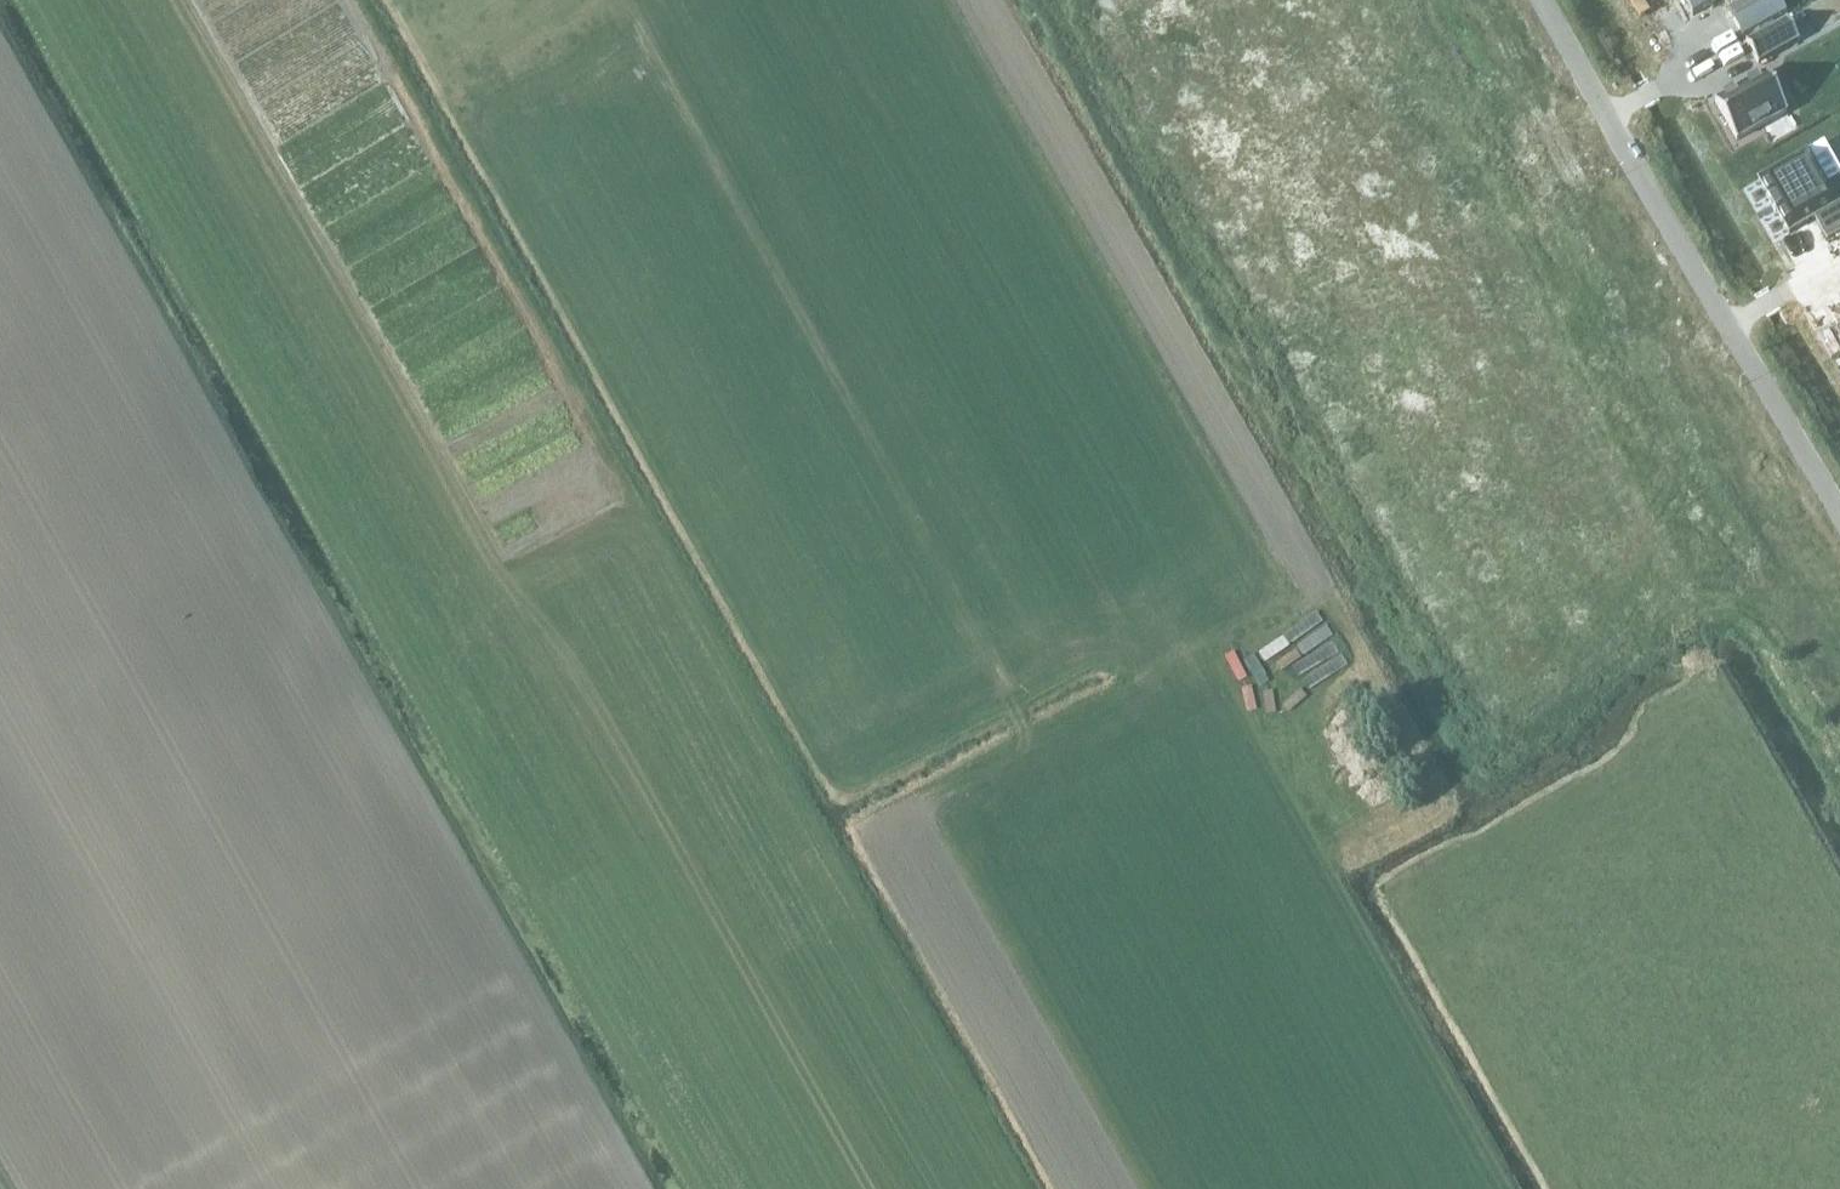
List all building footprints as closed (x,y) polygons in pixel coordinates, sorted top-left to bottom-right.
[(1693,16),(1722,0),(1684,0),(1693,16)] [(1709,21),(1723,46),(1766,22),(1753,0),(1746,0),(1709,21)] [(1788,20),(1747,43),(1759,64),(1800,41),(1788,20)] [(1767,74),(1716,102),(1737,140),(1788,112),(1767,74)] [(1759,180),(1761,183),(1761,182),(1772,202),(1770,203),(1775,213),(1778,212),(1789,232),(1788,232),(1790,234),(1792,233),(1792,232),(1815,219),(1828,241),(1839,234),(1839,180),(1828,187),(1810,155),(1809,152),(1807,154),(1762,179),(1759,180)]
